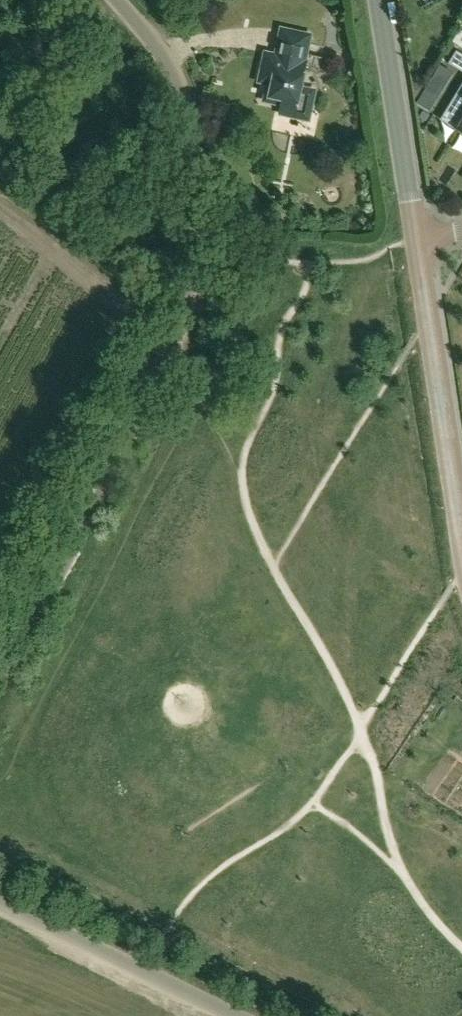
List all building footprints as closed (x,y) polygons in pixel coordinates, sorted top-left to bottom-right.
[(301,88),(307,62),(305,62),(311,36),(282,29),(277,56),(266,53),(260,82),(269,84),(265,101),(282,105),(280,114),(309,120),(315,91),(301,88)] [(456,51),(449,64),(461,72),(461,54),(456,51)] [(439,97),(426,89),(417,104),(430,111),(439,97)] [(457,104),(445,123),(457,131),(461,134),(461,95),(457,104)]
